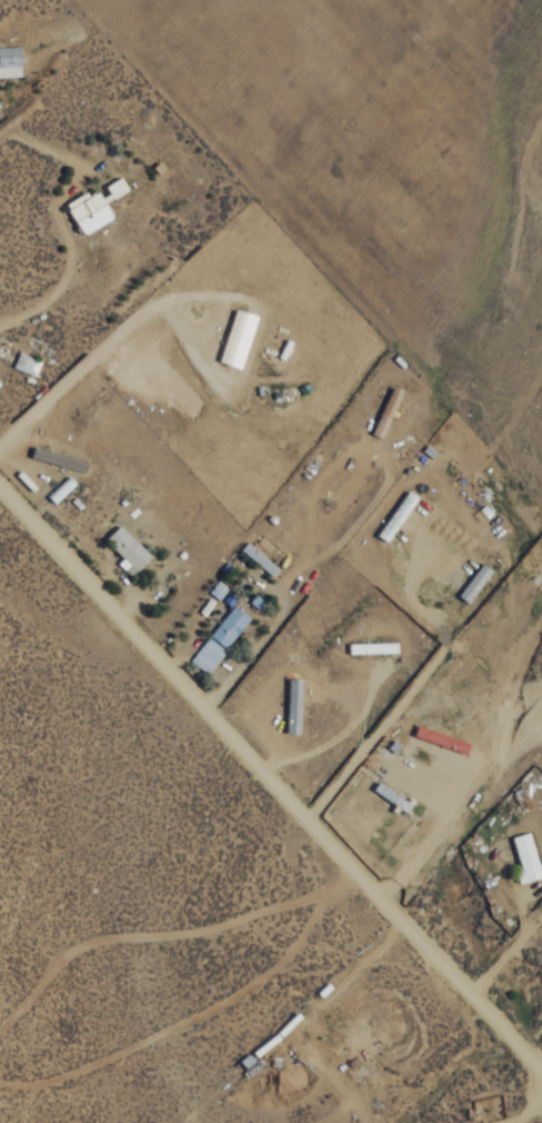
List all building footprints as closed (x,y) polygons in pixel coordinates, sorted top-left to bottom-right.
[(22,77),(21,46),(0,47),(0,77),(22,77)] [(85,234),(115,217),(106,203),(129,190),(121,176),(105,185),(109,192),(100,197),(97,192),(69,209),(85,234)] [(241,368),(257,316),(235,309),(219,361),(241,368)] [(34,377),(40,360),(18,352),(12,368),(34,377)] [(88,462),(33,446),(30,457),(85,473),(88,462)] [(45,496),(52,504),(75,483),(67,475),(45,496)] [(136,572),(151,557),(120,525),(105,539),(136,572)] [(280,566),(244,543),(238,552),(273,576),(280,566)] [(468,603),(492,570),(481,563),(457,595),(468,603)] [(206,593),(220,599),(227,586),(214,579),(206,593)] [(209,637),(225,649),(249,617),(232,605),(209,637)] [(189,664),(209,675),(224,649),(205,637),(189,664)] [(397,643),(346,644),(347,654),(398,653),(397,643)] [(302,679),(288,679),(286,734),(300,734),(302,679)] [(467,754),(470,744),(418,726),(415,737),(467,754)] [(530,832),(509,838),(522,883),(541,878),(541,876),(530,832)]
